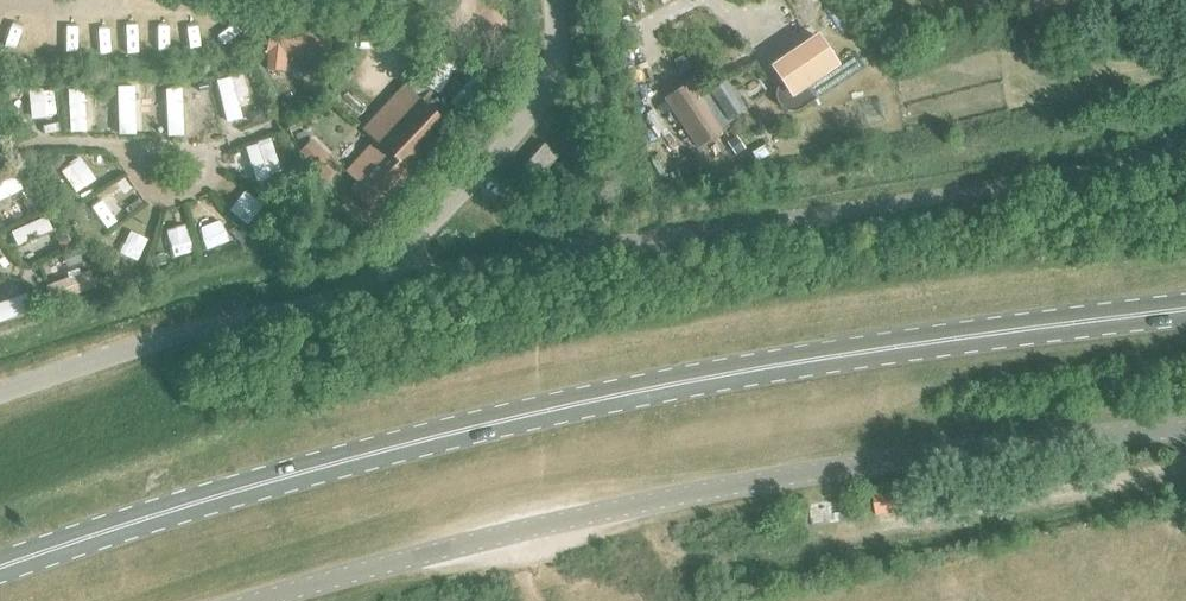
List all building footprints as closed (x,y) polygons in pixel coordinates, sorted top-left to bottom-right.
[(330,32),(270,25),(265,69),(283,71),(285,54),(327,59),(330,32)] [(782,81),(777,85),(775,91),(775,98),(777,104),(782,109),(788,111),(795,111),(802,109),(850,76),(837,58),(832,61),(816,37),(773,67),(782,81)] [(679,57),(672,62),(677,70),(680,74),(688,68),(680,56),(679,57)] [(664,99),(697,148),(720,132),(687,83),(664,99)] [(354,164),(346,173),(357,183),(349,191),(369,210),(406,171),(448,126),(420,100),(404,85),(361,130),(375,142),(354,164)] [(294,100),(282,104),(286,118),(299,114),(294,100)] [(261,109),(248,112),(251,123),(263,120),(261,109)] [(116,119),(105,120),(105,133),(116,133),(116,119)] [(303,131),(295,135),(299,143),(307,139),(303,131)] [(736,136),(726,142),(735,155),(744,149),(736,136)] [(297,155),(324,181),(339,166),(312,139),(297,155)] [(543,144),(521,169),(536,182),(558,157),(543,144)] [(94,155),(94,163),(106,163),(107,155),(94,155)] [(280,174),(280,184),(288,184),(289,174),(280,174)] [(0,186),(0,203),(22,192),(15,179),(0,186)] [(33,196),(24,204),(31,214),(41,206),(33,196)] [(137,198),(128,205),(133,211),(142,204),(137,198)] [(46,218),(9,235),(15,247),(52,230),(46,218)] [(235,224),(229,230),(241,243),(247,237),(235,224)] [(64,235),(55,239),(59,247),(69,243),(68,241),(65,234),(64,235)] [(74,249),(62,254),(66,266),(81,261),(79,256),(76,249),(74,249)] [(162,254),(151,257),(154,267),(165,263),(162,254)] [(90,272),(47,289),(54,306),(97,289),(90,272)] [(33,313),(27,297),(0,307),(0,325),(33,313)] [(873,494),(876,515),(908,510),(904,489),(873,494)]
